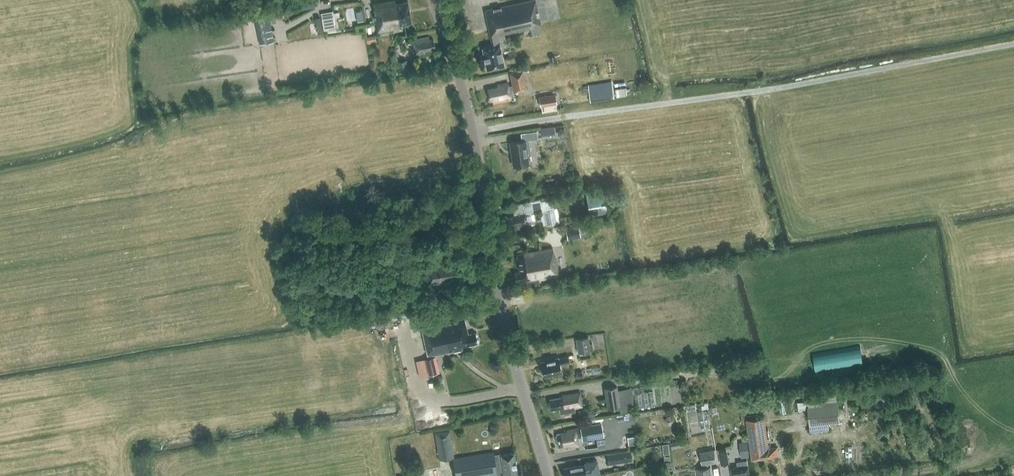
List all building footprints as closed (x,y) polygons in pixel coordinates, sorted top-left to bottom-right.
[(314,0),(311,0),(297,3),(298,11),(316,7),(314,0)] [(482,47),(486,69),(504,65),(498,35),(530,28),(538,26),(541,25),(536,0),(531,0),(485,10),(492,45),(482,47)] [(394,3),(394,1),(373,4),(378,32),(399,28),(398,25),(411,23),(407,1),(394,3)] [(342,16),(339,17),(334,18),(333,11),(321,13),(323,30),(324,33),(345,30),(342,16)] [(274,42),(268,14),(254,16),(260,45),(274,42)] [(531,34),(539,33),(538,26),(530,28),(531,34)] [(433,40),(429,41),(428,38),(413,40),(413,41),(411,42),(412,44),(414,44),(415,54),(423,53),(423,50),(434,48),(433,40)] [(409,70),(407,60),(397,62),(399,72),(409,70)] [(492,99),(492,103),(511,100),(510,91),(513,90),(514,92),(527,90),(523,70),(510,72),(512,85),(509,86),(508,82),(497,84),(498,86),(487,88),(489,99),(492,99)] [(588,84),(591,101),(615,97),(612,80),(588,84)] [(625,87),(615,89),(616,96),(626,95),(625,87)] [(540,107),(556,104),(555,94),(538,97),(540,107)] [(562,137),(566,134),(565,130),(561,128),(557,131),(558,136),(562,137)] [(520,135),(521,142),(509,144),(513,167),(528,165),(526,155),(530,155),(528,141),(536,140),(535,132),(520,135)] [(608,213),(604,194),(586,197),(589,216),(608,213)] [(525,227),(527,227),(528,230),(538,228),(538,225),(541,224),(540,219),(532,221),(531,213),(526,214),(524,204),(512,206),(513,216),(503,218),(505,228),(509,227),(510,231),(526,229),(525,227)] [(560,223),(557,208),(540,212),(543,227),(560,223)] [(568,239),(586,235),(584,224),(565,228),(568,239)] [(559,275),(560,275),(559,274),(559,271),(557,257),(554,257),(553,248),(517,254),(520,271),(515,272),(516,280),(526,279),(527,286),(540,284),(539,279),(559,275)] [(449,259),(449,258),(423,262),(425,279),(426,279),(427,287),(456,283),(455,281),(461,280),(458,258),(449,259)] [(364,290),(361,274),(349,276),(352,293),(364,290)] [(416,296),(415,286),(402,288),(403,298),(416,296)] [(469,334),(465,318),(422,328),(428,357),(423,358),(427,375),(440,372),(436,353),(466,346),(466,344),(478,341),(476,332),(469,334)] [(588,338),(576,340),(578,353),(593,351),(592,344),(589,344),(588,338)] [(862,346),(814,353),(816,370),(865,363),(862,346)] [(569,363),(567,356),(540,362),(544,377),(561,373),(559,366),(569,363)] [(620,407),(621,412),(635,410),(634,403),(631,387),(617,389),(617,387),(604,388),(607,408),(620,407)] [(549,399),(551,409),(560,408),(560,413),(575,411),(574,409),(582,407),(580,392),(562,395),(562,397),(549,399)] [(807,400),(797,401),(798,410),(808,409),(808,406),(807,400)] [(838,403),(808,406),(808,409),(809,423),(840,420),(838,403)] [(723,410),(713,411),(715,430),(725,429),(723,410)] [(674,421),(669,415),(664,419),(668,426),(674,421)] [(763,415),(763,418),(747,420),(752,460),(777,456),(776,447),(768,448),(767,438),(769,437),(768,429),(766,430),(763,415)] [(601,423),(604,417),(591,419),(592,421),(579,423),(580,427),(601,423)] [(567,433),(557,435),(559,446),(569,445),(570,447),(578,446),(577,437),(581,436),(582,440),(596,438),(603,437),(601,423),(580,427),(580,428),(566,431),(567,433)] [(454,457),(450,431),(435,433),(439,459),(454,457)] [(627,436),(628,446),(640,444),(638,434),(627,436)] [(603,437),(596,438),(597,447),(604,446),(603,437)] [(728,463),(725,448),(718,449),(721,464),(728,463)] [(748,449),(740,450),(741,458),(749,457),(748,449)] [(631,450),(607,454),(609,464),(632,460),(631,450)] [(711,467),(709,468),(708,463),(716,462),(714,450),(700,452),(702,464),(703,469),(697,469),(698,475),(712,475),(711,467)] [(493,451),(454,458),(457,475),(508,475),(517,474),(514,452),(502,454),(502,453),(494,454),(493,451)] [(563,468),(565,475),(578,475),(587,474),(586,471),(587,471),(588,473),(599,471),(597,460),(586,462),(587,468),(585,468),(585,464),(563,468)] [(738,467),(731,468),(732,475),(750,475),(747,460),(737,462),(738,467)]
